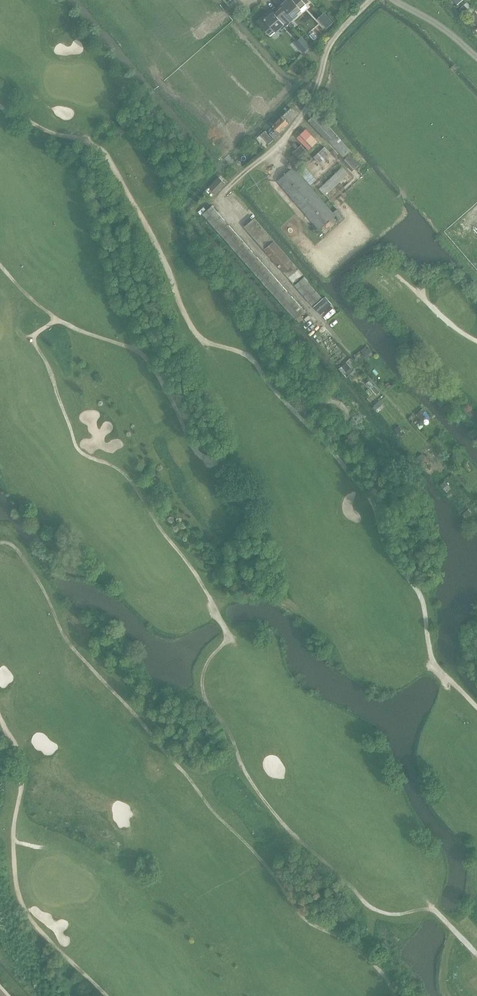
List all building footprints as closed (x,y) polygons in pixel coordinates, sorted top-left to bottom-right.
[(281,4),(282,5),(277,9),(289,23),(294,19),(292,16),(309,2),(308,0),(286,0),(281,4)] [(295,29),(289,23),(277,9),(274,12),(273,12),(266,18),(264,16),(257,22),(269,36),(283,25),(285,27),(288,25),(293,31),(295,29)] [(324,12),(318,18),(327,28),(333,22),(324,12)] [(303,53),(310,47),(302,38),(295,44),(303,53)] [(292,114),(294,112),(291,108),(273,125),(279,132),(281,130),(283,130),(284,129),(284,127),(294,117),(292,114)] [(351,150),(316,113),(309,120),(328,141),(344,157),(351,150)] [(315,145),(311,141),(299,128),(292,136),(301,145),(292,154),(298,161),(315,145)] [(276,140),(280,136),(274,129),(269,133),(276,140)] [(324,146),(313,157),(320,163),(331,153),(324,146)] [(336,215),(293,166),(278,181),(319,229),(336,215)] [(325,195),(349,173),(342,166),(319,188),(325,195)] [(226,184),(218,177),(209,187),(216,194),(226,184)] [(305,311),(212,206),(203,213),(296,319),(305,311)] [(254,218),(245,226),(294,283),(303,274),(254,218)] [(322,297),(304,277),(295,285),(312,305),(322,297)] [(325,297),(314,307),(320,315),(332,305),(325,297)] [(379,401),(372,406),(375,410),(382,404),(379,401)] [(421,409),(416,413),(422,420),(427,417),(421,409)]
